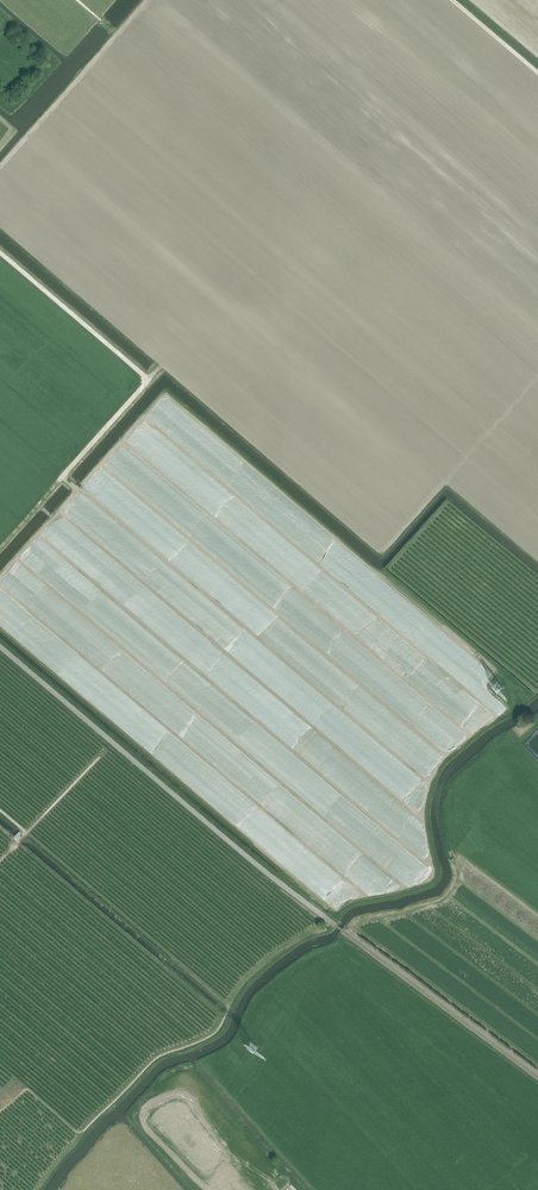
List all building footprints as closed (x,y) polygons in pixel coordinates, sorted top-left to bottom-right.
[(524,721),(523,722),(516,729),(521,735),(530,728),(524,721)]
